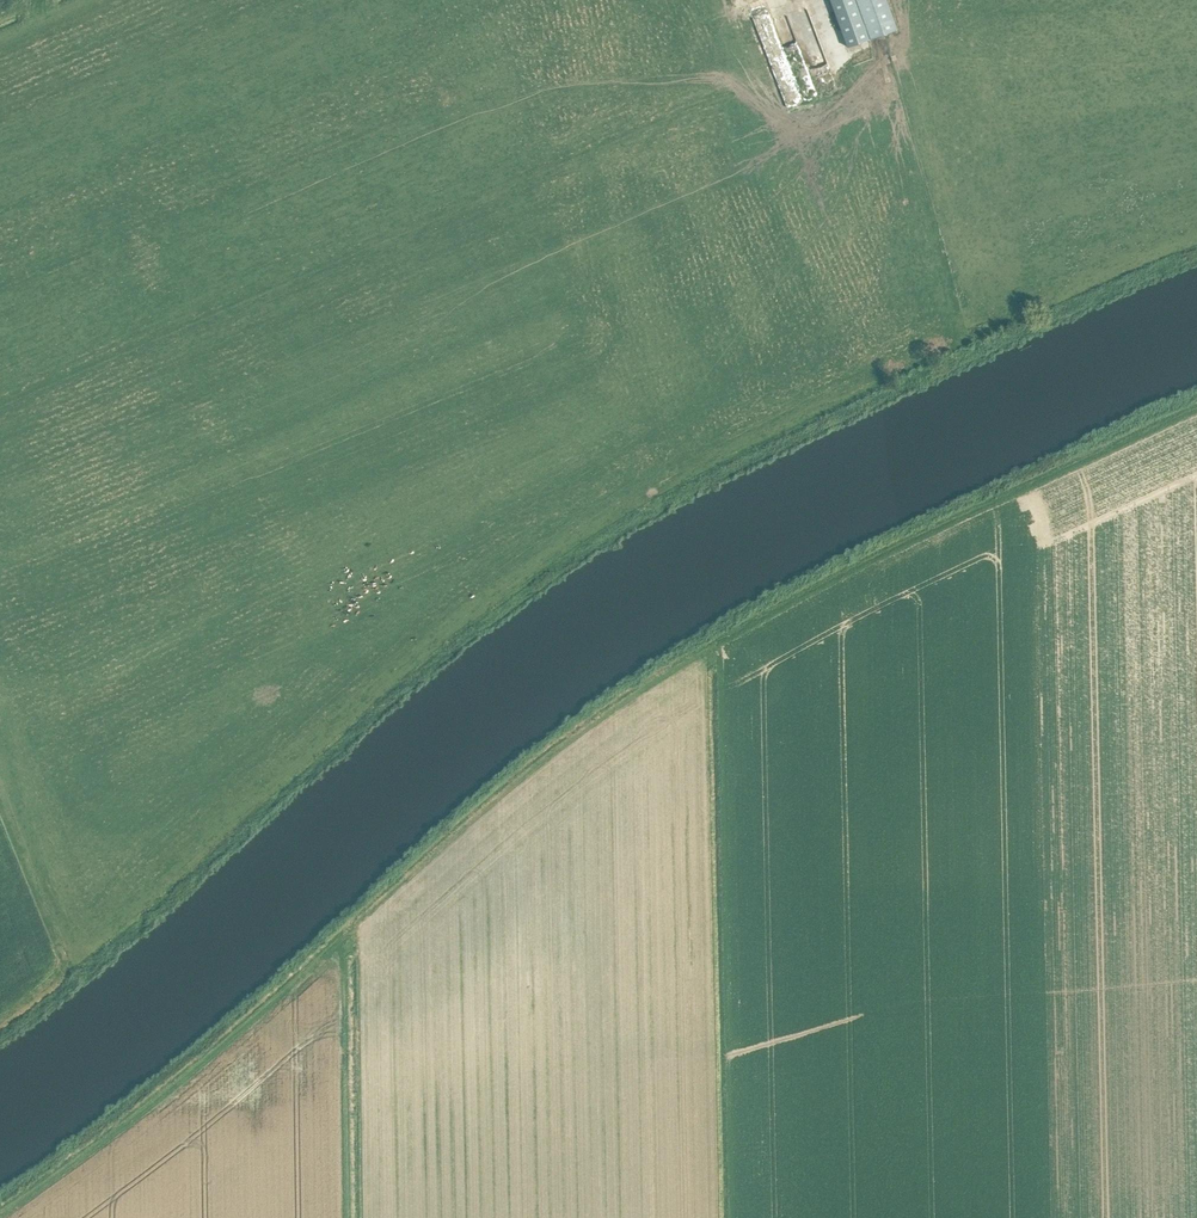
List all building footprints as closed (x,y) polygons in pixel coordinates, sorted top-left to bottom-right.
[(847,47),(870,39),(856,0),(830,0),(847,47)] [(870,39),(897,29),(887,0),(856,0),(870,39)]
